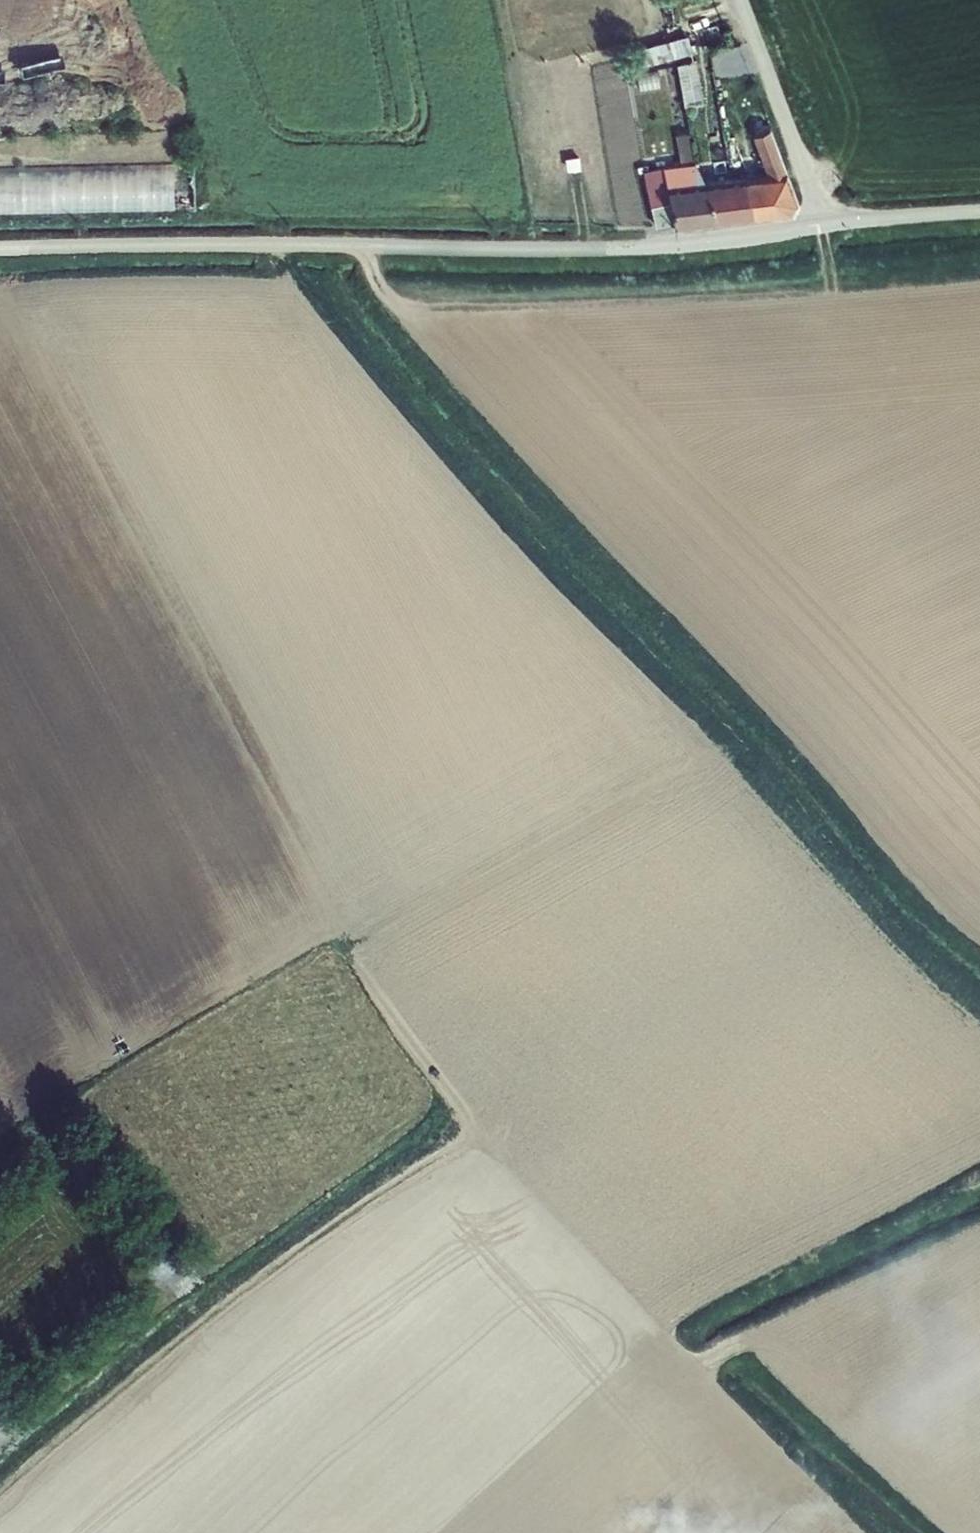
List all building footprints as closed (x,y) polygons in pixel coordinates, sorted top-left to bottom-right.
[(650,60),(693,54),(691,36),(648,42),(650,60)] [(687,102),(706,100),(702,58),(683,60),(687,102)] [(808,200),(778,130),(756,135),(770,171),(785,212),(796,211),(808,200)] [(756,140),(741,142),(745,156),(758,154),(756,140)] [(726,144),(730,158),(745,156),(741,142),(726,144)] [(730,158),(726,144),(714,146),(718,160),(730,158)] [(699,148),(703,162),(718,160),(714,146),(699,148)] [(681,151),(684,164),(703,162),(699,148),(681,151)] [(0,166),(0,218),(178,212),(175,162),(0,166)] [(785,212),(770,171),(767,172),(751,174),(762,216),(785,212)] [(751,174),(731,176),(743,218),(762,216),(751,174)] [(670,184),(667,175),(648,180),(655,204),(674,199),(670,184)] [(743,218),(731,176),(713,179),(725,220),(743,218)] [(725,220),(713,179),(690,182),(702,223),(725,220)] [(679,219),(681,226),(702,223),(690,182),(670,184),(674,199),(679,219)] [(674,199),(655,204),(661,225),(679,219),(674,199)]
